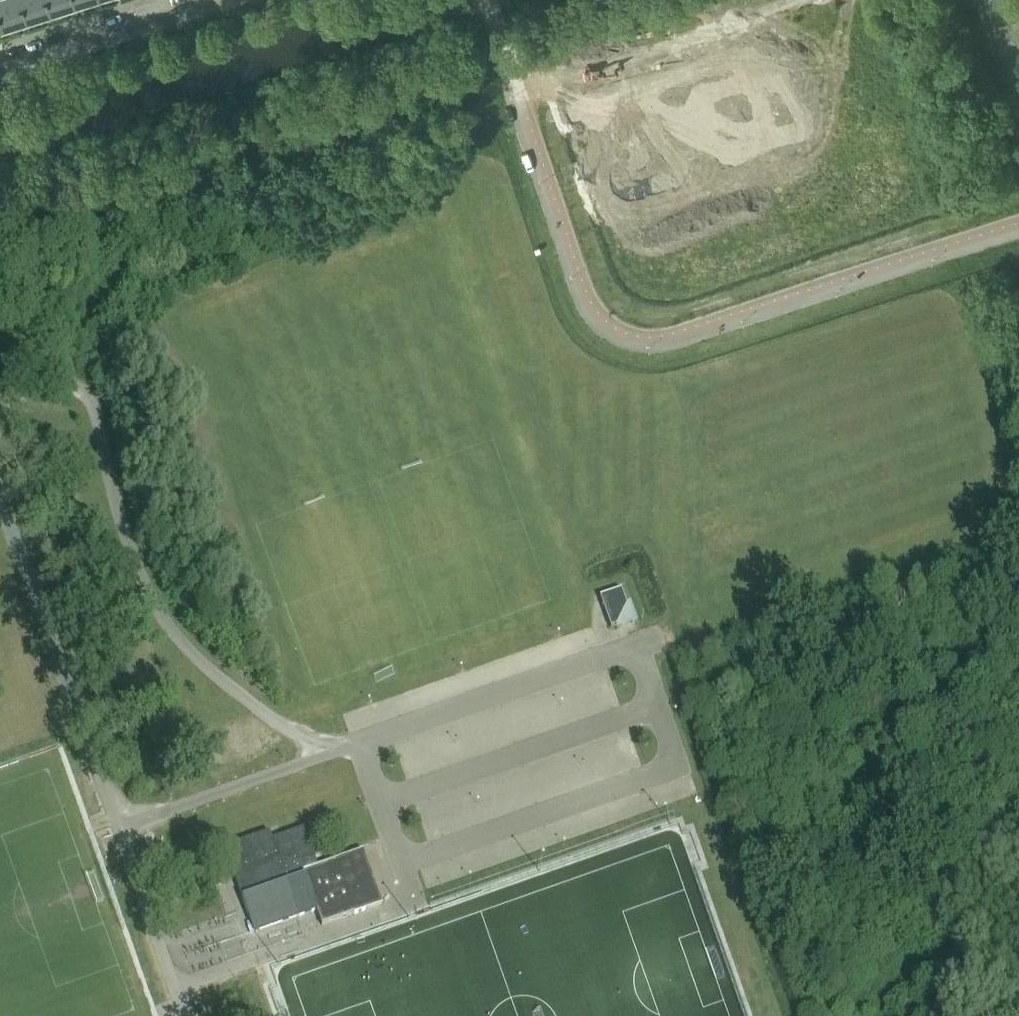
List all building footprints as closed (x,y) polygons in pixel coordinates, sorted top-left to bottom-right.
[(25,17),(20,0),(0,0),(0,23),(1,25),(25,17)] [(49,9),(46,0),(20,0),(25,17),(49,9)] [(73,2),(73,0),(46,0),(49,9),(73,2)] [(611,628),(616,626),(617,630),(637,623),(630,603),(626,604),(621,589),(600,597),(611,628)] [(316,911),(321,925),(382,904),(363,851),(318,866),(304,829),(272,839),(269,832),(224,848),(240,894),(242,898),(254,933),(300,917),(316,911)]
